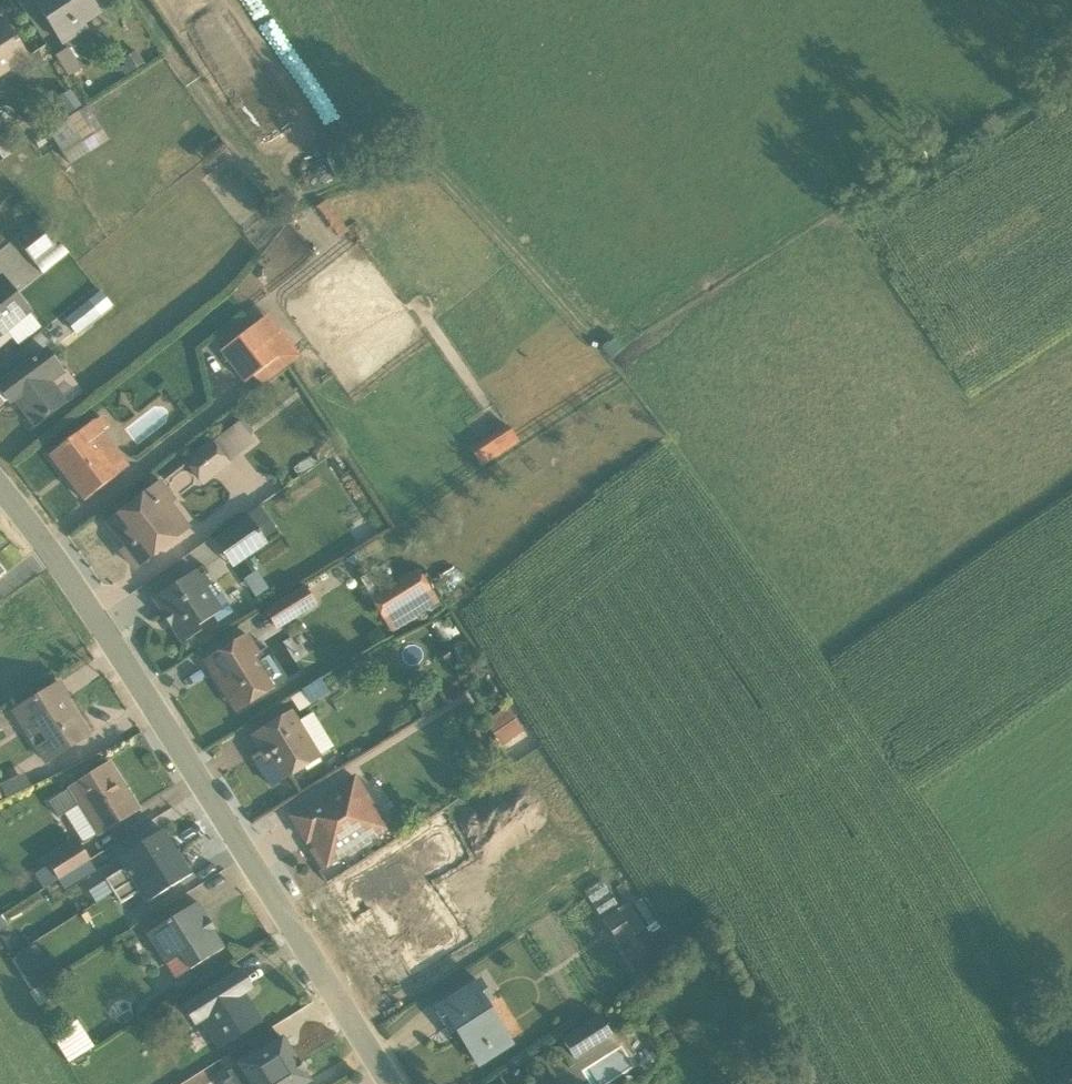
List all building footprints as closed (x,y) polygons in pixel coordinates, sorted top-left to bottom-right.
[(63,47),(88,31),(84,26),(101,15),(91,0),(32,0),(63,47)] [(4,23),(0,25),(0,79),(28,62),(4,23)] [(81,69),(68,49),(55,57),(68,78),(81,69)] [(76,104),(69,93),(57,101),(64,112),(76,104)] [(88,153),(67,121),(49,134),(69,165),(88,153)] [(66,254),(38,219),(13,239),(41,274),(66,254)] [(0,277),(0,348),(11,339),(17,348),(39,329),(29,315),(31,313),(1,276),(0,277)] [(99,292),(63,321),(75,336),(111,308),(99,292)] [(259,388),(300,357),(267,314),(218,353),(243,385),(251,378),(259,388)] [(46,349),(0,385),(0,393),(8,404),(13,400),(33,426),(66,401),(53,384),(64,374),(46,349)] [(94,421),(47,457),(82,502),(129,466),(102,432),(108,427),(101,418),(95,422),(94,421)] [(237,424),(188,464),(204,484),(253,443),(237,424)] [(469,449),(482,467),(518,443),(506,425),(469,449)] [(176,501),(159,481),(107,524),(119,540),(121,539),(128,547),(120,553),(134,570),(189,528),(171,505),(176,501)] [(211,540),(232,569),(266,543),(264,540),(276,531),(258,507),(211,540)] [(369,598),(390,633),(437,604),(416,569),(416,568),(369,598)] [(151,600),(161,615),(165,616),(171,626),(169,628),(181,645),(200,632),(198,627),(212,618),(217,624),(232,613),(220,595),(218,596),(202,574),(200,574),(196,569),(151,600)] [(267,591),(255,571),(241,579),(254,599),(267,591)] [(264,610),(276,631),(315,606),(303,586),(264,610)] [(203,662),(235,712),(287,680),(266,647),(259,652),(248,634),(203,662)] [(299,712),(328,693),(320,680),(291,698),(299,712)] [(56,683),(9,713),(43,767),(90,737),(56,683)] [(508,704),(484,719),(500,745),(524,730),(508,704)] [(273,787),(320,757),(291,712),(253,736),(269,760),(260,766),(273,787)] [(108,764),(47,803),(57,818),(64,815),(76,833),(88,825),(96,836),(133,813),(138,811),(119,780),(108,764)] [(29,785),(23,773),(0,785),(0,787),(5,797),(29,785)] [(322,872),(389,829),(355,775),(288,818),(322,872)] [(111,893),(175,854),(161,831),(116,860),(121,870),(104,881),(111,893)] [(46,863),(57,881),(88,861),(77,843),(46,863)] [(175,854),(111,893),(118,904),(136,893),(144,905),(190,876),(175,854)] [(604,916),(616,941),(653,923),(641,897),(604,916)] [(145,936),(174,980),(223,949),(196,903),(145,936)] [(249,989),(238,972),(182,1007),(194,1028),(200,1025),(216,1050),(259,1022),(242,995),(249,989)] [(51,979),(28,993),(37,1007),(60,993),(51,979)] [(480,982),(437,1010),(447,1027),(452,1024),(478,1066),(513,1044),(487,1004),(492,1001),(480,982)] [(573,1062),(612,1037),(601,1019),(562,1044),(573,1062)] [(75,1022),(52,1037),(68,1062),(92,1048),(75,1022)] [(281,1038),(226,1073),(229,1078),(221,1083),(308,1083),(310,1083),(281,1038)]
